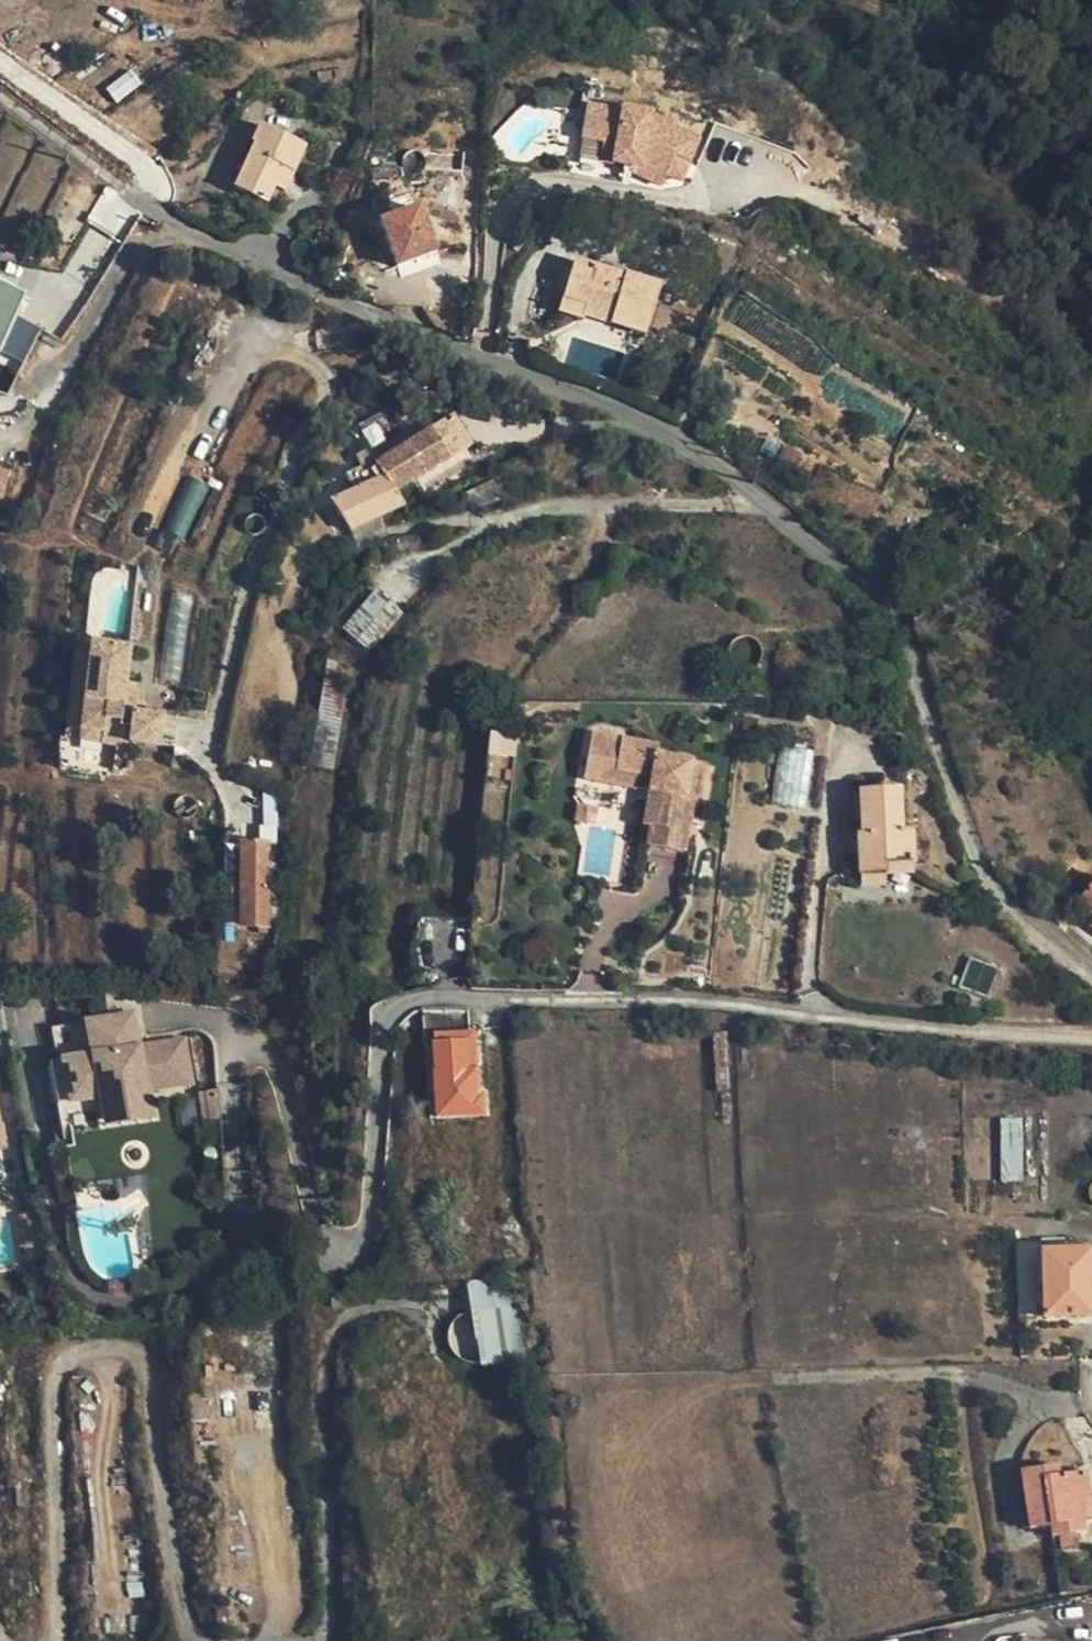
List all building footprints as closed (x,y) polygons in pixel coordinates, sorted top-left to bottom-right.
[(576,115),(576,145),(610,147),(610,164),(633,164),(629,178),(658,189),(670,160),(685,166),(693,146),(665,135),(667,131),(646,116),(647,113),(617,113),(616,116),(576,115)] [(292,171),(303,146),(256,126),(249,141),(254,144),(233,187),(267,203),(281,168),(292,171)] [(576,145),(575,163),(610,164),(610,147),(576,145)] [(670,160),(658,189),(673,196),(685,166),(670,160)] [(433,256),(416,213),(378,228),(396,271),(433,256)] [(644,340),(657,291),(571,266),(561,305),(582,312),(580,323),(644,340)] [(5,354),(25,289),(0,281),(0,353),(5,354)] [(450,421),(378,465),(394,494),(467,448),(450,421)] [(394,494),(378,465),(366,450),(356,458),(364,470),(343,481),(352,497),(338,504),(334,497),(328,500),(331,505),(329,507),(346,536),(400,507),(394,494)] [(13,468),(0,465),(0,503),(4,504),(13,468)] [(372,651),(406,612),(378,589),(344,628),(372,651)] [(123,716),(132,651),(96,645),(92,678),(83,676),(76,730),(97,734),(96,746),(118,750),(118,745),(174,753),(178,724),(123,716)] [(660,781),(657,790),(674,794),(666,829),(657,827),(652,845),(684,853),(699,793),(708,795),(714,770),(665,758),(667,750),(602,734),(591,776),(644,789),(647,778),(660,781)] [(809,806),(815,748),(782,745),(777,803),(809,806)] [(674,794),(657,790),(649,825),(657,827),(666,829),(674,794)] [(851,841),(854,883),(882,881),(881,870),(908,866),(907,839),(900,839),(895,797),(855,800),(857,842),(851,841)] [(598,824),(603,806),(587,801),(582,820),(598,824)] [(243,846),(243,865),(264,866),(264,846),(243,846)] [(264,866),(243,865),(243,928),(256,929),(257,935),(265,936),(264,866)] [(881,870),(882,881),(882,884),(909,883),(908,866),(881,870)] [(882,881),(854,883),(854,897),(883,895),(882,884),(882,881)] [(89,1044),(60,1050),(69,1096),(98,1090),(101,1103),(149,1093),(147,1080),(189,1072),(180,1025),(138,1033),(132,1004),(83,1014),(89,1044)] [(429,1072),(431,1117),(481,1115),(482,1095),(475,1094),(473,1041),(431,1042),(432,1071),(429,1072)] [(69,1096),(60,1050),(44,1053),(53,1099),(69,1096)] [(221,1105),(215,1075),(196,1078),(203,1109),(221,1105)] [(149,1093),(101,1103),(104,1116),(152,1106),(149,1093)] [(10,1148),(0,1094),(0,1150),(10,1148)] [(431,1117),(431,1126),(482,1127),(481,1115),(431,1117)] [(1002,1117),(1003,1180),(1025,1179),(1023,1117),(1002,1117)] [(1044,1317),(1039,1250),(1039,1238),(1009,1240),(1014,1319),(1044,1317)] [(1039,1250),(1044,1317),(1091,1314),(1091,1247),(1039,1250)] [(1084,1538),(1082,1523),(1080,1510),(1089,1508),(1084,1478),(1058,1482),(1055,1471),(1019,1476),(1030,1535),(1052,1532),(1054,1544),(1084,1538)] [(1080,1510),(1082,1523),(1090,1520),(1089,1508),(1080,1510)]
